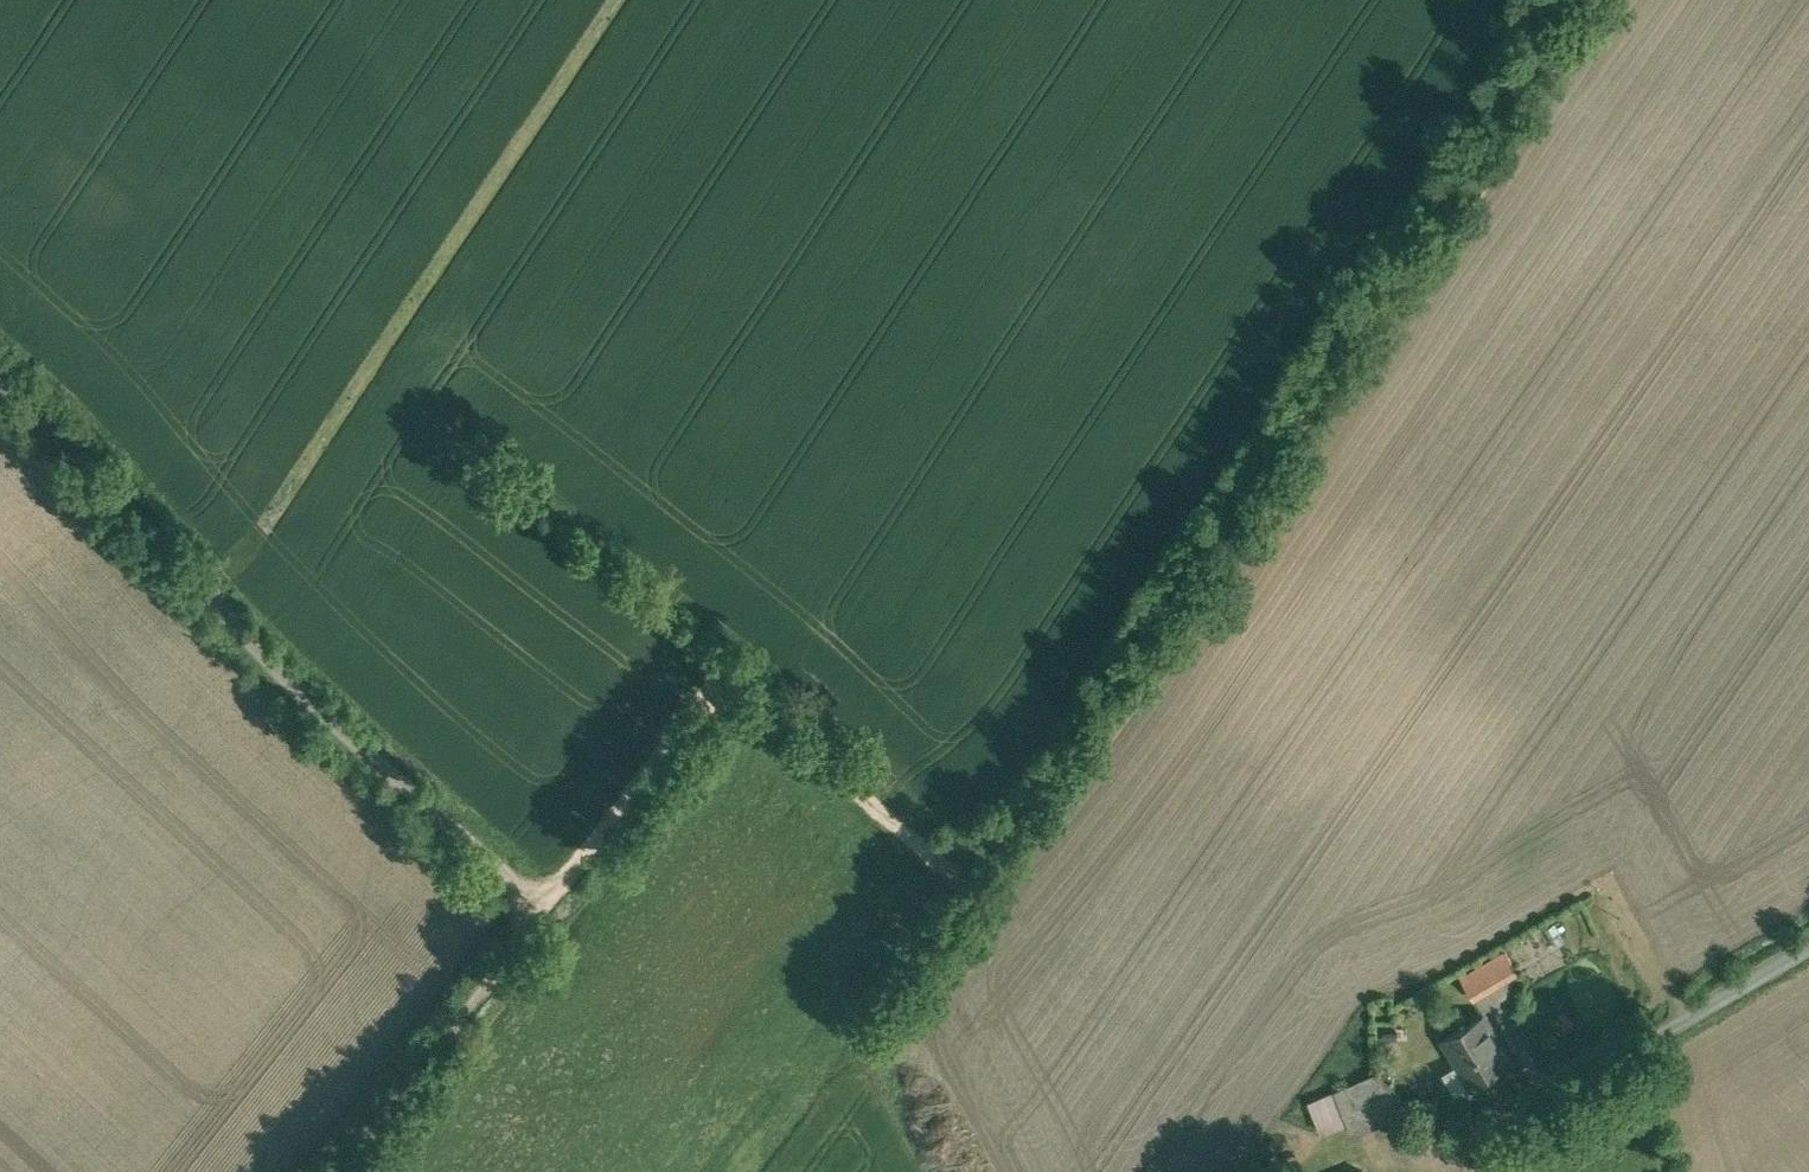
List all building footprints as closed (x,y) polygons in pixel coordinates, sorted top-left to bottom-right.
[(1506,948),(1458,970),(1470,996),(1518,973),(1506,948)] [(1486,1014),(1447,1037),(1473,1081),(1512,1058),(1486,1014)] [(1408,1109),(1390,1068),(1338,1091),(1338,1092),(1349,1118),(1355,1131),(1408,1109)] [(1338,1092),(1312,1103),(1323,1129),(1349,1118),(1338,1092)]
